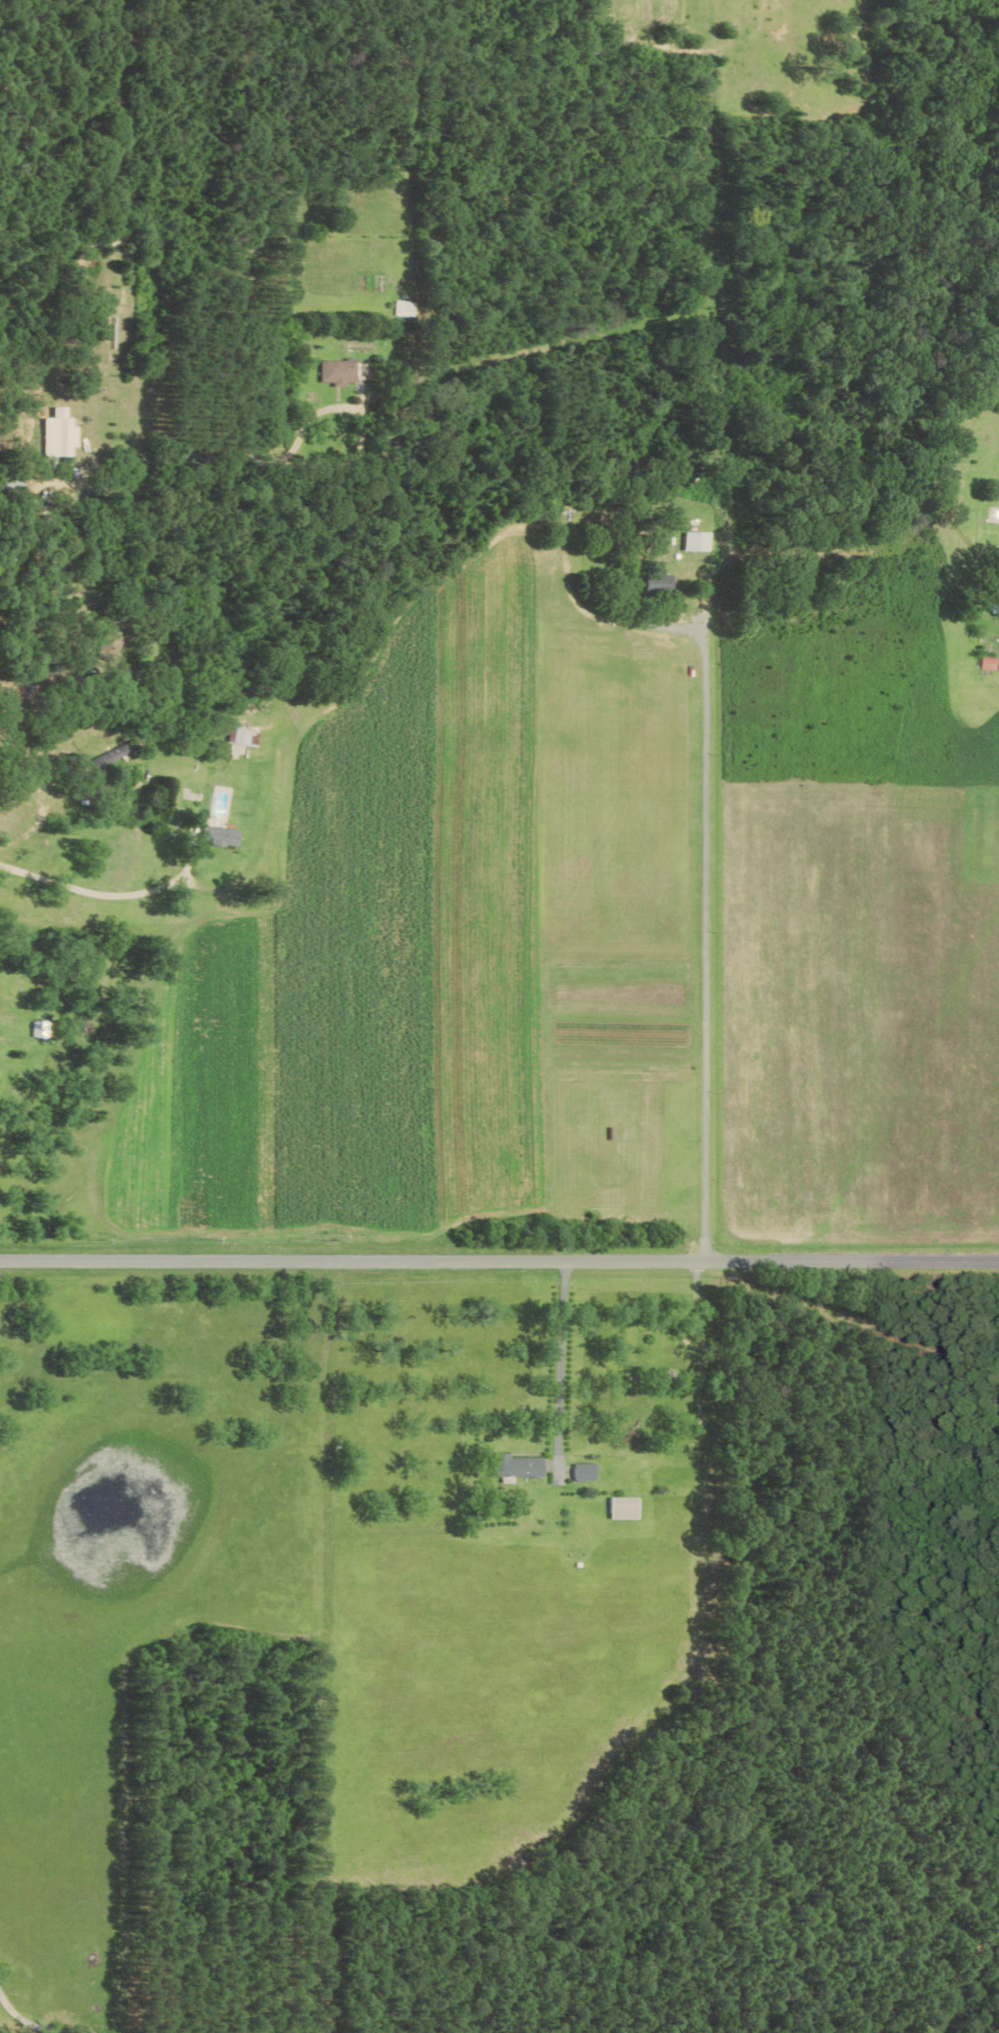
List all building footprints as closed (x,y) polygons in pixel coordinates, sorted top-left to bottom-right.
[(394,316),(411,316),(411,301),(394,301),(394,316)] [(321,359),(321,382),(334,382),(334,387),(345,387),(346,381),(370,381),(370,364),(358,363),(358,360),(321,359)] [(45,456),(74,457),(74,447),(79,447),(80,427),(74,427),(74,418),(69,418),(69,407),(56,407),(55,418),(46,418),(45,456)] [(708,532),(683,532),(682,550),(707,551),(708,532)] [(998,671),(998,665),(998,659),(983,658),(983,670),(998,671)] [(234,727),(232,744),(260,747),(262,730),(234,727)] [(103,771),(143,748),(137,738),(97,761),(103,771)] [(244,830),(207,824),(204,841),(242,847),(244,830)] [(52,1021),(38,1021),(37,1037),(52,1038),(52,1021)] [(545,1457),(512,1457),(512,1452),(493,1453),(493,1478),(545,1477),(545,1457)] [(597,1463),(575,1463),(575,1481),(597,1480),(597,1463)] [(611,1519),(639,1518),(639,1497),(611,1497),(611,1519)]
